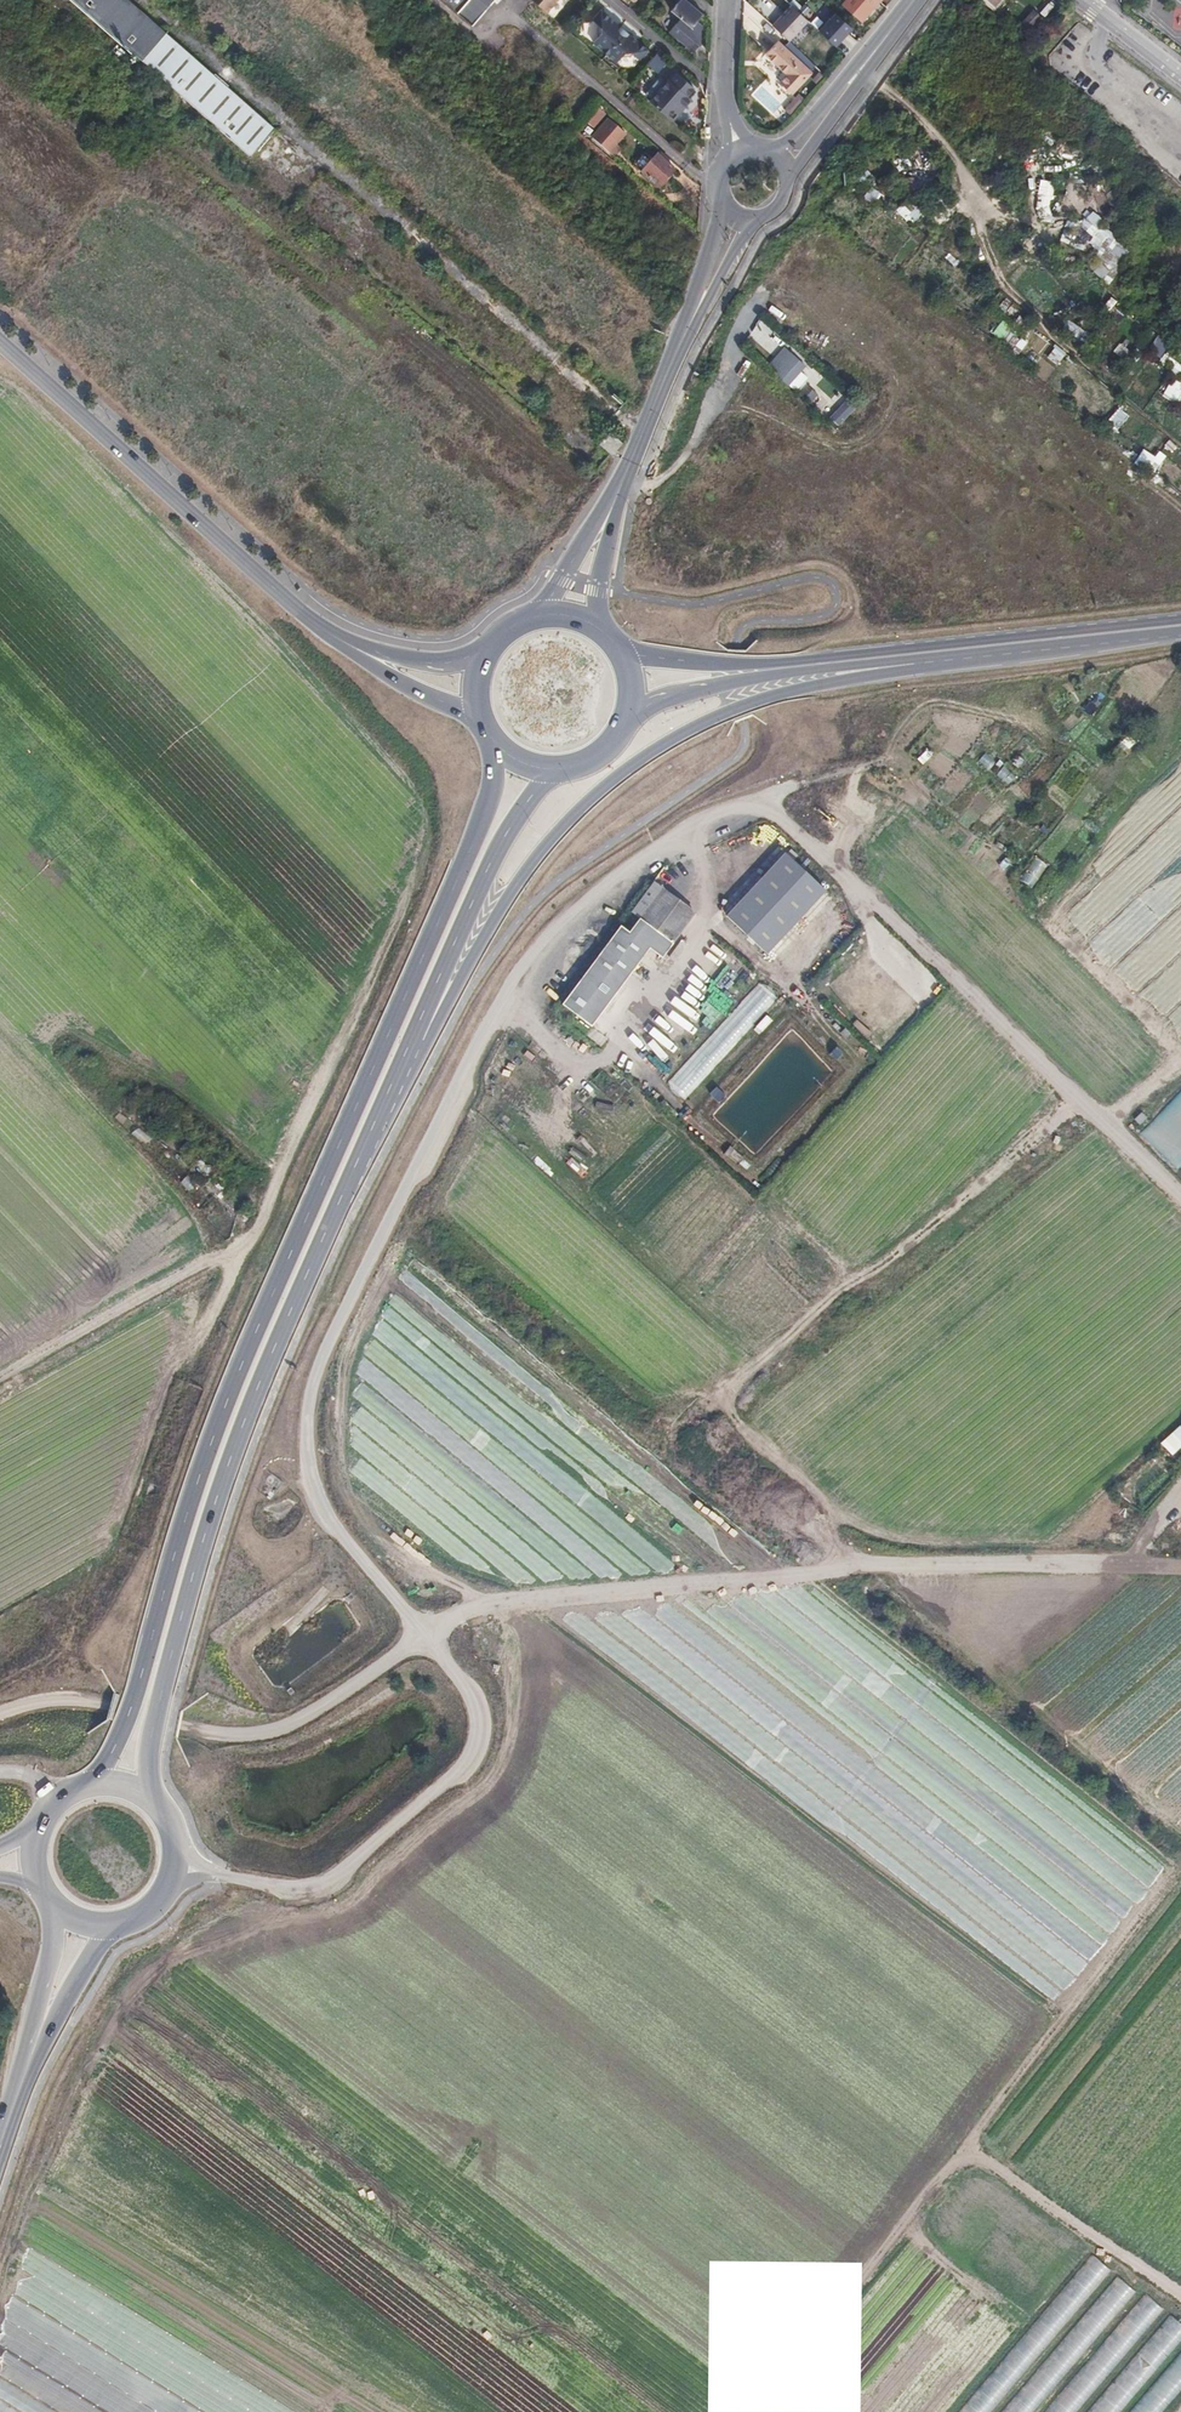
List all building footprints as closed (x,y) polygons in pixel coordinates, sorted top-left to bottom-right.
[(195,60),(128,0),(71,0),(112,36),(156,75),(191,106),(218,130),(252,160),(278,132),(195,60)] [(472,23),(493,0),(445,0),(472,23)] [(551,0),(534,0),(544,8),(551,0)] [(702,14),(685,0),(676,0),(667,12),(677,20),(667,32),(689,49),(705,29),(696,22),(702,14)] [(845,4),(863,20),(879,1),(879,0),(849,0),(845,4)] [(644,46),(598,6),(590,16),(596,21),(595,31),(589,37),(612,57),(617,52),(627,52),(629,50),(636,56),(644,46)] [(795,6),(775,28),(792,43),(811,21),(795,6)] [(1033,10),(1020,25),(1020,26),(1027,31),(1040,16),(1034,11),(1033,10)] [(836,13),(820,30),(838,45),(852,28),(840,16),(836,13)] [(778,43),(767,56),(790,76),(783,85),(794,94),(812,73),(778,43)] [(670,117),(687,98),(683,94),(690,87),(674,73),(667,81),(665,79),(648,98),(670,117)] [(687,98),(694,90),(690,87),(683,94),(687,98)] [(596,108),(584,123),(591,128),(603,113),(596,108)] [(609,117),(592,136),(613,155),(622,146),(616,141),(624,132),(609,117)] [(674,168),(666,161),(670,157),(660,149),(640,172),(658,187),(674,168)] [(1054,228),(1057,181),(1038,180),(1036,215),(1042,216),(1042,227),(1054,228)] [(895,210),(910,225),(921,214),(905,199),(895,210)] [(1068,221),(1059,240),(1117,268),(1130,241),(1084,219),(1080,227),(1068,221)] [(1108,313),(1116,302),(1109,298),(1102,309),(1108,313)] [(1001,322),(991,334),(1001,341),(1010,329),(1001,322)] [(800,376),(807,368),(763,329),(754,339),(774,357),(764,369),(787,389),(789,386),(809,404),(819,393),(800,376)] [(1055,346),(1045,357),(1055,366),(1065,354),(1055,346)] [(1025,361),(1033,366),(1039,356),(1031,351),(1025,361)] [(1176,377),(1180,370),(1180,365),(1164,353),(1157,364),(1176,377)] [(1176,404),(1180,393),(1180,383),(1171,379),(1162,398),(1176,404)] [(837,428),(855,409),(845,399),(827,418),(837,428)] [(1117,409),(1106,423),(1117,431),(1128,417),(1117,409)] [(597,445),(610,457),(621,445),(608,433),(597,445)] [(917,756),(922,763),(932,755),(927,749),(917,756)] [(988,769),(996,761),(986,752),(978,760),(988,769)] [(1003,765),(995,775),(1008,785),(1016,774),(1003,765)] [(770,830),(766,837),(779,846),(784,839),(770,830)] [(827,891),(784,852),(726,916),(769,955),(827,891)] [(1018,880),(1033,889),(1048,865),(1033,856),(1018,880)] [(636,903),(559,1008),(589,1029),(646,951),(657,936),(671,946),(693,915),(650,884),(636,903)] [(657,936),(646,951),(660,961),(671,946),(657,936)] [(673,964),(686,944),(678,939),(665,959),(673,964)] [(898,940),(891,946),(906,963),(912,957),(898,940)] [(724,982),(735,989),(747,972),(737,964),(724,982)] [(757,980),(667,1085),(686,1101),(776,996),(757,980)] [(621,1013),(634,997),(626,991),(613,1006),(621,1013)] [(669,1010),(665,1015),(688,1033),(692,1028),(669,1010)] [(652,1027),(647,1034),(673,1054),(678,1047),(652,1027)] [(649,1038),(644,1045),(662,1061),(668,1054),(649,1038)] [(833,1045),(827,1053),(835,1060),(841,1051),(833,1045)] [(606,1072),(593,1084),(601,1093),(614,1081),(606,1072)] [(717,1101),(724,1093),(715,1085),(708,1093),(717,1101)] [(1180,1158),(1180,1091),(1145,1131),(1179,1161),(1180,1158)] [(184,1176),(179,1183),(190,1190),(195,1182),(184,1176)] [(1174,1452),(1180,1446),(1180,1422),(1163,1439),(1174,1452)] [(1180,1500),(1180,1486),(1167,1497),(1174,1506),(1180,1500)] [(965,2411),(997,2411),(1116,2275),(1098,2259),(965,2411)] [(1122,2280),(1008,2411),(1040,2411),(1141,2296),(1122,2280)] [(1050,2411),(1082,2411),(1165,2317),(1146,2301),(1050,2411)] [(1092,2411),(1124,2411),(1180,2347),(1180,2331),(1170,2322),(1092,2411)] [(1134,2411),(1166,2411),(1180,2395),(1180,2358),(1134,2411)]
